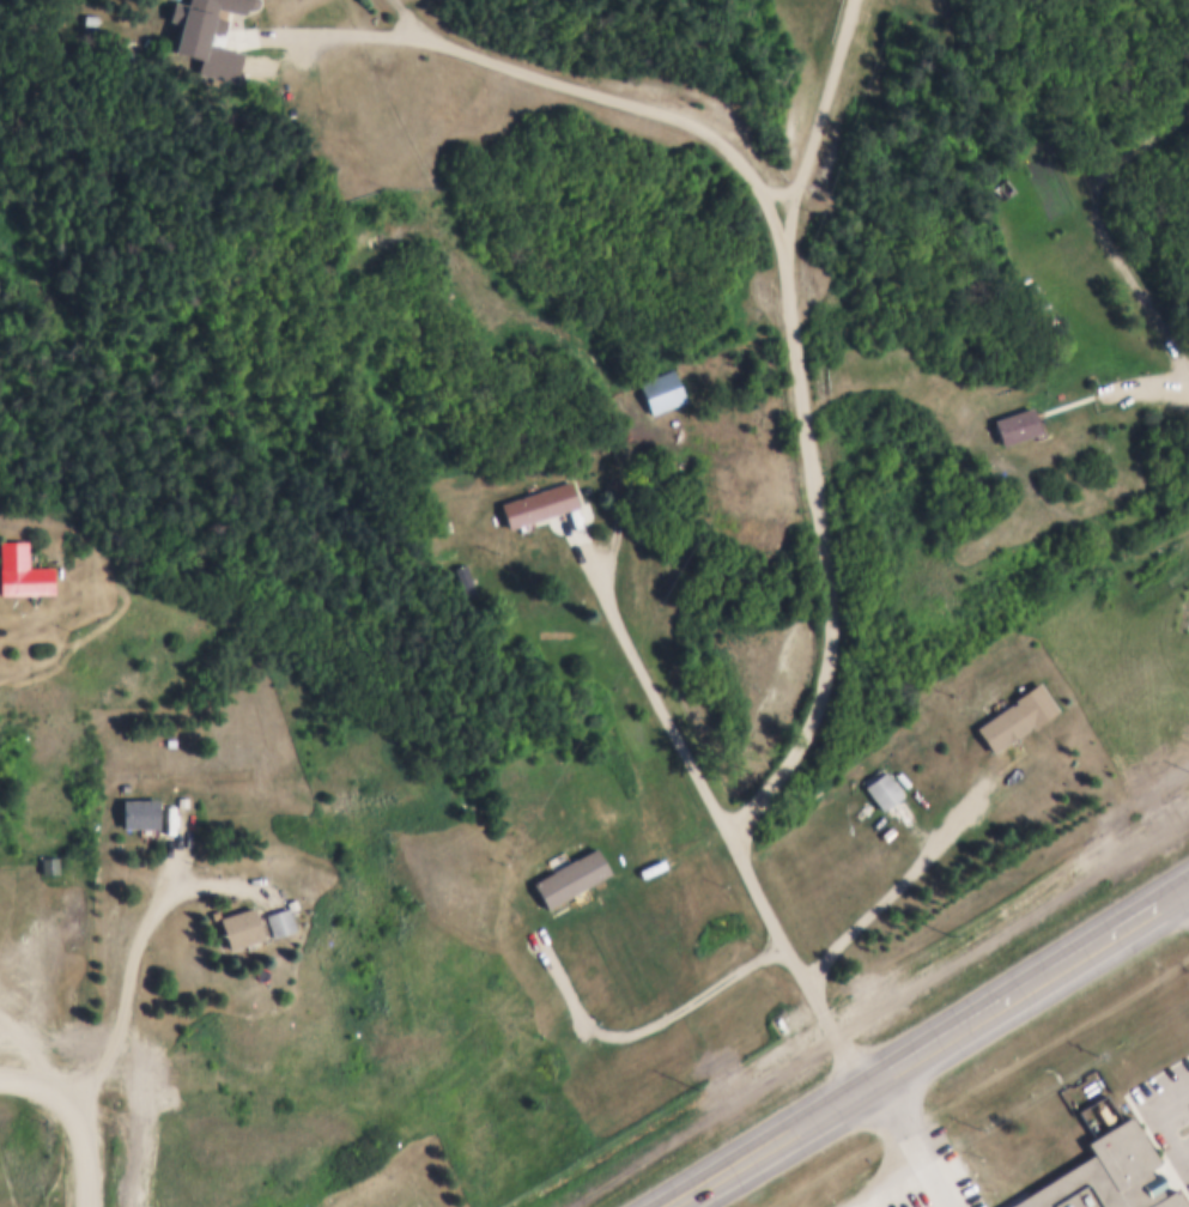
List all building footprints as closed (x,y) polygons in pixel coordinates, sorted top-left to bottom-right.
[(184,6),(186,0),(257,0),(256,4),(248,8),(243,6),(241,12),(216,5),(213,13),(184,6)] [(80,13),(92,14),(91,23),(80,22),(80,13)] [(188,28),(216,23),(222,55),(194,61),(188,28)] [(1008,175),(1017,187),(1005,195),(996,183),(1008,175)] [(1013,193),(1005,181),(992,189),(1000,201),(1013,193)] [(642,380),(678,365),(690,396),(654,411),(642,380)] [(993,416),(1030,404),(1038,429),(1001,441),(993,416)] [(502,498),(571,477),(580,503),(510,524),(502,498)] [(437,523),(449,520),(453,528),(441,532),(437,523)] [(47,592),(0,592),(0,539),(23,539),(23,564),(47,564),(47,592)] [(456,564),(469,559),(481,596),(468,601),(456,564)] [(976,724),(1012,700),(1027,726),(993,750),(976,724)] [(863,783),(885,768),(904,793),(882,808),(863,783)] [(176,794),(186,794),(186,803),(176,803),(176,794)] [(120,796),(154,796),(154,825),(120,825),(120,796)] [(41,854),(55,854),(55,872),(41,872),(41,854)] [(281,898),(291,896),(295,905),(285,908),(281,898)] [(213,915),(249,903),(260,935),(224,947),(213,915)] [(261,912),(283,905),(291,928),(269,935),(261,912)] [(1173,1185),(1187,1206),(1001,1206),(1093,1152),(1085,1139),(1129,1112),(1159,1160),(1147,1167),(1152,1173),(1160,1169),(1167,1182),(1159,1187),(1163,1193),(1173,1185)] [(383,1172),(393,1166),(396,1175),(387,1181),(383,1172)]
